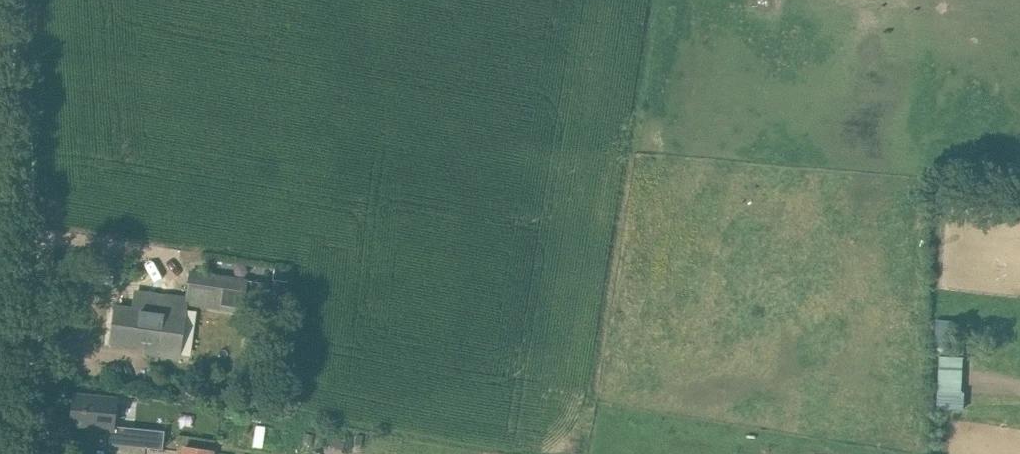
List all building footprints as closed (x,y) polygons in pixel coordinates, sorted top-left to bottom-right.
[(287,282),(289,271),(274,269),(273,280),(287,282)] [(266,283),(248,281),(248,279),(189,271),(186,297),(220,301),(219,309),(244,313),(244,308),(263,310),(266,283)] [(137,292),(134,311),(117,308),(112,342),(158,350),(157,356),(177,359),(186,300),(137,292)] [(107,431),(105,443),(146,447),(148,429),(114,426),(117,399),(74,394),(71,428),(107,431)] [(330,437),(328,448),(344,451),(345,440),(330,437)] [(180,446),(179,453),(212,453),(212,450),(180,446)]
